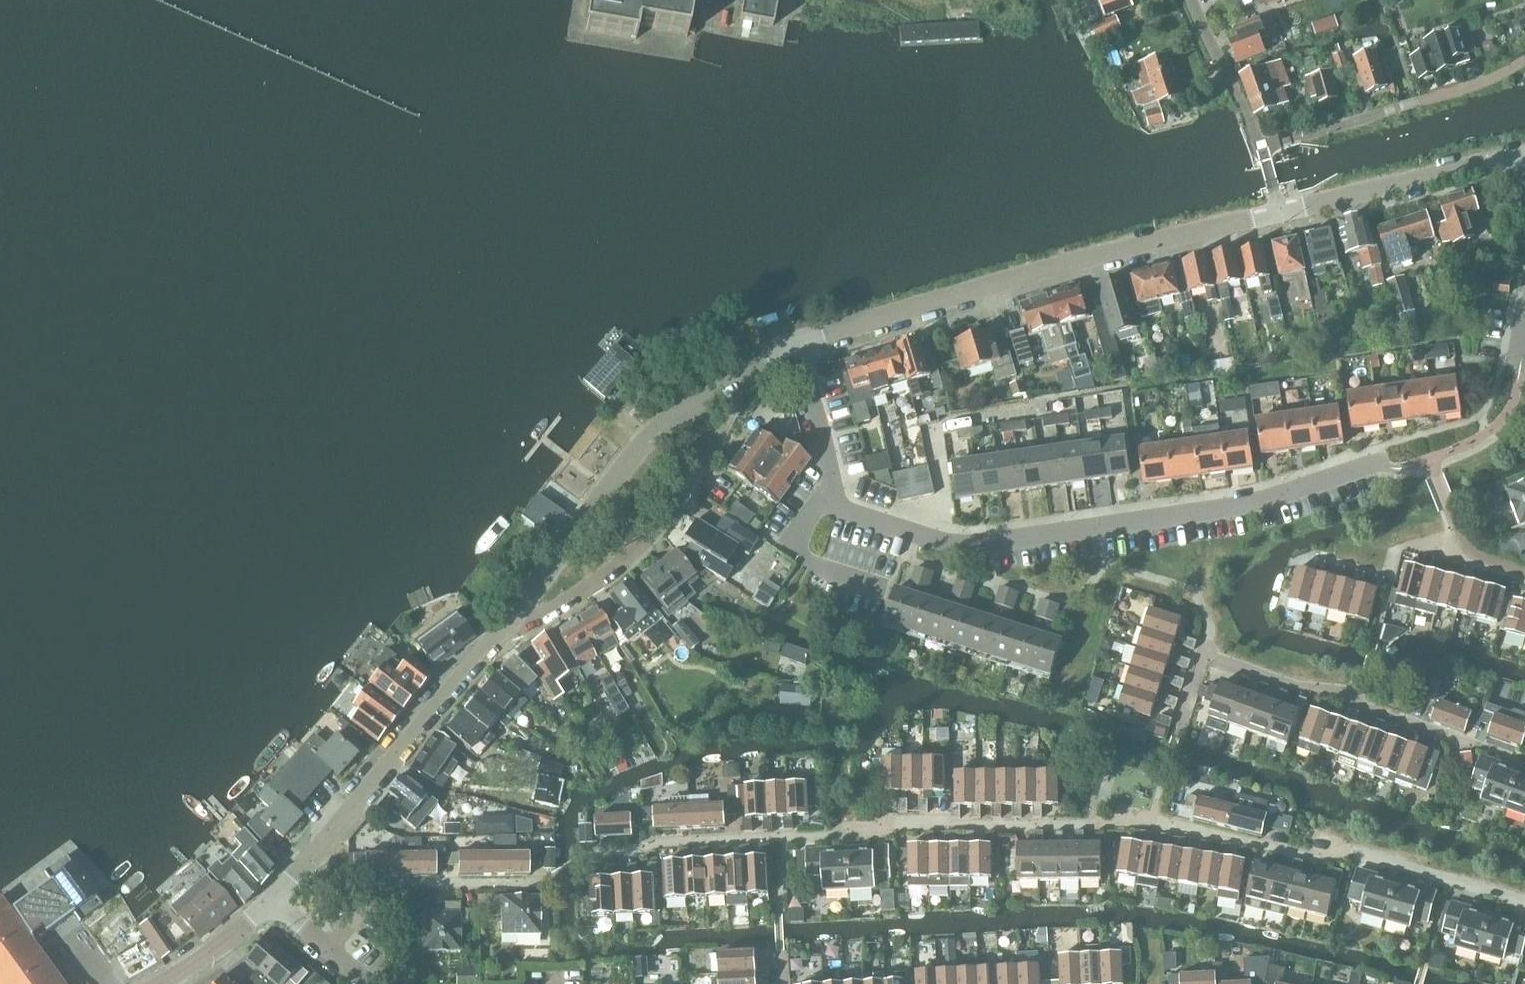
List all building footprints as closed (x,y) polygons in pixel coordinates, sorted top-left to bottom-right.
[(692,8),(693,0),(589,0),(584,30),(636,39),(638,26),(687,34),(692,8)] [(748,22),(757,23),(773,26),(778,0),(743,0),(739,20),(748,22)] [(1120,12),(1134,7),(1132,0),(1116,0),(1120,12)] [(699,9),(692,8),(687,34),(687,37),(693,38),(693,34),(694,34),(699,9)] [(1092,28),(1097,39),(1122,28),(1117,17),(1092,28)] [(1229,42),(1238,63),(1266,52),(1263,47),(1269,45),(1259,20),(1235,29),(1239,38),(1229,42)] [(983,23),(899,26),(900,49),(984,45),(983,23)] [(747,25),(744,24),(741,37),(748,38),(751,25),(747,25)] [(1429,52),(1412,57),(1419,80),(1419,81),(1458,67),(1470,63),(1470,62),(1459,30),(1447,34),(1446,34),(1425,41),(1429,52)] [(1388,87),(1375,50),(1354,57),(1367,95),(1388,87)] [(1343,53),(1333,56),(1338,71),(1348,68),(1343,53)] [(1134,92),(1138,105),(1145,107),(1147,114),(1146,114),(1150,127),(1166,123),(1162,110),(1160,103),(1182,95),(1168,54),(1136,64),(1144,88),(1134,92)] [(1240,75),(1255,115),(1289,103),(1274,63),(1240,75)] [(1331,70),(1311,75),(1319,104),(1339,98),(1331,70)] [(1473,190),(1440,201),(1447,222),(1438,225),(1444,244),(1453,243),(1454,245),(1476,237),(1469,215),(1480,212),(1473,190)] [(1378,228),(1392,268),(1413,261),(1408,246),(1435,237),(1427,211),(1378,228)] [(1382,266),(1377,247),(1375,248),(1367,214),(1338,221),(1346,255),(1362,251),(1366,270),(1382,266)] [(1323,268),(1340,264),(1332,230),(1306,236),(1315,275),(1324,272),(1323,268)] [(1274,245),(1282,277),(1283,276),(1285,283),(1295,280),(1300,302),(1311,299),(1298,240),(1288,242),(1285,240),(1279,241),(1277,245),(1274,245)] [(1239,251),(1245,281),(1260,278),(1263,294),(1272,292),(1263,246),(1252,249),(1249,248),(1244,249),(1242,251),(1239,251)] [(1212,256),(1222,301),(1224,314),(1234,312),(1228,284),(1242,281),(1235,251),(1212,256)] [(1208,257),(1184,262),(1190,289),(1191,292),(1206,288),(1210,302),(1217,301),(1208,257)] [(1180,291),(1173,264),(1152,269),(1160,301),(1174,297),(1175,301),(1179,300),(1184,319),(1196,316),(1191,292),(1190,289),(1180,291)] [(1152,269),(1130,275),(1141,318),(1154,315),(1151,303),(1160,301),(1152,269)] [(1388,281),(1400,324),(1418,319),(1405,276),(1388,281)] [(1107,313),(1093,317),(1113,383),(1127,378),(1115,334),(1138,327),(1123,277),(1098,284),(1107,313)] [(1309,282),(1320,337),(1335,334),(1326,293),(1321,293),(1318,280),(1309,282)] [(1495,282),(1494,291),(1510,293),(1511,284),(1495,282)] [(1089,318),(1079,287),(1050,296),(1070,360),(1076,381),(1092,376),(1086,355),(1080,357),(1070,324),(1089,318)] [(1050,296),(1021,305),(1031,336),(1042,332),(1052,366),(1070,360),(1050,296)] [(1268,299),(1273,318),(1283,316),(1278,296),(1268,299)] [(591,385),(611,405),(667,355),(681,351),(676,336),(662,321),(591,385)] [(1010,333),(1020,366),(1034,362),(1024,329),(1010,333)] [(992,364),(998,382),(1017,376),(1010,353),(999,356),(991,331),(955,342),(964,372),(992,364)] [(932,376),(921,339),(897,346),(908,383),(912,398),(922,395),(917,380),(932,376)] [(1448,345),(1426,348),(1427,359),(1450,356),(1448,345)] [(908,383),(897,346),(879,352),(890,388),(908,383)] [(890,388),(879,352),(862,357),(875,399),(892,394),(890,388)] [(849,376),(845,377),(853,405),(859,424),(870,420),(865,401),(875,399),(862,357),(844,362),(849,376)] [(1190,357),(1175,359),(1177,371),(1192,369),(1190,357)] [(1174,358),(1160,361),(1162,372),(1176,370),(1174,358)] [(1340,361),(1342,372),(1354,370),(1352,359),(1340,361)] [(1422,384),(1402,386),(1407,422),(1434,418),(1429,382),(1428,373),(1420,374),(1422,384)] [(1096,388),(1092,376),(1076,381),(1079,390),(1096,388)] [(1434,418),(1462,414),(1457,378),(1429,382),(1434,418)] [(1253,397),(1283,394),(1281,381),(1252,384),(1253,397)] [(1402,386),(1375,390),(1381,425),(1407,422),(1402,386)] [(1375,390),(1348,394),(1353,429),(1381,425),(1375,390)] [(1245,398),(1232,399),(1234,412),(1247,410),(1246,398),(1245,398)] [(1345,443),(1340,408),(1312,412),(1317,447),(1345,443)] [(1111,409),(1099,411),(1100,420),(1113,418),(1111,409)] [(1099,411),(1086,412),(1088,422),(1100,420),(1099,411)] [(1312,412),(1285,416),(1290,451),(1317,447),(1312,412)] [(1069,415),(1056,417),(1057,426),(1070,424),(1069,415)] [(1285,416),(1257,420),(1262,455),(1290,451),(1285,416)] [(1056,417),(1044,419),(1045,428),(1057,426),(1056,417)] [(1026,421),(1013,423),(1015,432),(1027,430),(1026,421)] [(1013,423),(1001,425),(1002,434),(1015,432),(1013,423)] [(728,470),(752,488),(752,487),(776,504),(809,460),(762,425),(758,431),(757,430),(728,470)] [(983,427),(971,429),(972,438),(984,436),(983,427)] [(971,429),(958,431),(959,440),(972,438),(971,429)] [(790,431),(784,438),(792,443),(797,436),(790,431)] [(1159,433),(1160,447),(1140,450),(1145,485),(1173,481),(1167,446),(1165,432),(1159,433)] [(1254,469),(1249,434),(1221,438),(1226,473),(1254,469)] [(1221,438),(1194,442),(1200,477),(1226,473),(1221,438)] [(1126,439),(1103,442),(1109,478),(1131,475),(1126,439)] [(1103,442),(1082,445),(1087,481),(1109,478),(1103,442)] [(1173,481),(1200,477),(1194,442),(1167,446),(1173,481)] [(1082,445),(1061,448),(1066,484),(1087,481),(1082,445)] [(1061,448),(1039,451),(1044,487),(1066,484),(1061,448)] [(1039,451),(1018,454),(1023,490),(1044,487),(1039,451)] [(892,469),(889,453),(865,458),(869,474),(892,469)] [(1018,454),(997,458),(1002,493),(1023,490),(1018,454)] [(1002,493),(997,458),(975,461),(980,496),(1002,493)] [(975,461),(953,464),(958,500),(980,496),(975,461)] [(929,466),(909,470),(915,498),(935,494),(929,466)] [(915,498),(909,470),(893,474),(900,502),(915,498)] [(1521,527),(1524,525),(1524,483),(1506,490),(1521,527)] [(527,521),(547,536),(560,519),(533,500),(520,516),(527,521)] [(748,512),(743,519),(750,525),(755,518),(748,512)] [(690,545),(683,555),(687,557),(708,571),(725,581),(737,563),(730,559),(737,548),(749,556),(758,540),(722,518),(714,532),(695,520),(683,541),(690,545)] [(676,551),(658,566),(686,602),(695,595),(688,587),(698,579),(708,571),(687,557),(683,561),(676,551)] [(1396,604),(1416,610),(1427,570),(1431,571),(1434,559),(1426,557),(1423,569),(1406,565),(1396,604)] [(1290,601),(1310,606),(1319,574),(1323,575),(1326,563),(1318,561),(1315,573),(1298,569),(1290,601)] [(782,562),(775,572),(771,579),(781,586),(792,569),(782,562)] [(1437,615),(1439,607),(1447,575),(1451,576),(1454,564),(1446,562),(1443,574),(1431,571),(1427,570),(1416,610),(1437,615)] [(686,602),(658,566),(640,580),(668,616),(686,602)] [(1310,606),(1330,611),(1338,580),(1342,581),(1346,568),(1337,566),(1334,579),(1323,575),(1319,574),(1310,606)] [(917,567),(914,576),(923,579),(925,570),(917,567)] [(1439,607),(1458,612),(1466,581),(1470,582),(1474,569),(1466,567),(1462,579),(1451,576),(1447,575),(1439,607)] [(925,570),(923,579),(931,581),(934,573),(925,570)] [(1330,611),(1349,617),(1358,585),(1362,586),(1365,574),(1357,571),(1354,584),(1342,581),(1338,580),(1330,611)] [(1458,612),(1478,617),(1486,586),(1490,587),(1493,574),(1485,572),(1482,585),(1470,582),(1466,581),(1458,612)] [(911,584),(920,587),(923,579),(914,576),(911,584)] [(1358,585),(1349,617),(1370,622),(1378,591),(1382,592),(1385,579),(1377,577),(1373,589),(1362,586),(1358,585)] [(1486,586),(1478,617),(1498,623),(1506,592),(1510,592),(1513,580),(1505,577),(1502,590),(1490,587),(1486,586)] [(923,579),(920,587),(929,590),(931,581),(923,579)] [(958,580),(955,589),(964,592),(966,583),(958,580)] [(661,619),(655,611),(632,581),(610,598),(621,611),(610,620),(628,642),(638,633),(640,636),(661,619)] [(777,593),(762,583),(752,599),(768,608),(777,593)] [(966,583),(964,592),(972,594),(975,586),(966,583)] [(1002,587),(999,595),(1007,598),(1010,590),(1002,587)] [(906,630),(917,595),(896,589),(885,623),(906,630)] [(952,598),(961,600),(964,592),(955,589),(952,598)] [(1010,590),(1007,598),(1016,601),(1019,592),(1010,590)] [(964,592),(961,600),(970,603),(972,594),(964,592)] [(917,595),(906,630),(927,636),(938,602),(917,595)] [(996,604),(1005,607),(1007,598),(999,595),(996,604)] [(1007,598),(1005,607),(1013,610),(1016,601),(1007,598)] [(1042,600),(1040,608),(1048,611),(1051,603),(1042,600)] [(1524,637),(1524,603),(1515,600),(1506,632),(1524,637)] [(938,602),(927,636),(948,643),(958,608),(938,602)] [(1051,603),(1048,611),(1057,614),(1060,605),(1051,603)] [(578,618),(600,655),(618,645),(612,635),(613,634),(597,608),(597,607),(594,608),(591,608),(587,611),(586,613),(578,618)] [(979,615),(958,608),(948,643),(968,649),(979,615)] [(1037,617),(1046,620),(1048,611),(1040,608),(1037,617)] [(1151,609),(1145,629),(1176,639),(1182,619),(1151,609)] [(1048,611),(1046,620),(1055,623),(1057,614),(1048,611)] [(434,668),(474,638),(472,635),(474,634),(469,627),(467,628),(455,612),(415,641),(434,668)] [(1000,622),(979,615),(968,649),(989,656),(1000,622)] [(558,630),(555,631),(572,659),(578,668),(590,661),(590,660),(597,656),(575,620),(567,625),(564,625),(560,627),(558,630)] [(671,627),(690,651),(699,644),(680,620),(671,627)] [(1020,628),(1000,622),(989,656),(1009,662),(1020,628)] [(1020,628),(1009,662),(1030,669),(1041,635),(1020,628)] [(1145,629),(1139,649),(1170,659),(1176,639),(1145,629)] [(572,659),(555,631),(555,630),(530,645),(541,663),(531,668),(551,702),(562,695),(554,682),(577,668),(572,659)] [(1063,642),(1041,635),(1030,669),(1052,676),(1063,642)] [(1185,637),(1182,646),(1195,650),(1197,641),(1185,637)] [(782,654),(807,663),(812,649),(786,640),(782,654)] [(431,676),(408,658),(401,666),(394,660),(396,657),(386,649),(372,667),(378,672),(369,683),(403,710),(418,691),(419,692),(431,676)] [(1139,649),(1132,668),(1164,678),(1170,659),(1139,649)] [(643,657),(642,657),(631,663),(643,683),(654,675),(643,657)] [(1179,657),(1176,665),(1189,669),(1191,661),(1179,657)] [(501,670),(522,693),(535,705),(542,698),(530,685),(535,680),(513,658),(501,670)] [(1132,668),(1126,688),(1158,698),(1164,678),(1132,668)] [(599,679),(609,698),(619,692),(609,673),(599,679)] [(495,676),(479,694),(510,721),(526,703),(495,676)] [(1172,676),(1170,685),(1183,689),(1185,680),(1172,676)] [(1210,718),(1230,725),(1242,690),(1246,692),(1250,679),(1242,677),(1238,689),(1222,683),(1210,718)] [(1423,689),(1421,696),(1434,701),(1441,683),(1433,681),(1425,685),(1425,686),(1424,687),(1423,689)] [(1230,725),(1249,732),(1261,697),(1265,698),(1269,686),(1261,683),(1257,696),(1246,692),(1242,690),(1230,725)] [(782,704),(809,706),(810,688),(784,686),(782,704)] [(351,721),(378,742),(400,713),(366,687),(358,698),(354,704),(360,709),(351,721)] [(1158,698),(1126,688),(1120,708),(1151,718),(1158,698)] [(1249,732),(1268,738),(1280,704),(1284,705),(1289,693),(1281,690),(1276,702),(1265,698),(1261,697),(1249,732)] [(479,694),(463,712),(494,739),(510,721),(479,694)] [(1166,696),(1164,704),(1176,708),(1179,700),(1166,696)] [(1280,704),(1268,738),(1289,746),(1300,712),(1303,713),(1308,700),(1300,697),(1295,709),(1284,705),(1280,704)] [(1480,728),(1482,723),(1481,723),(1483,717),(1439,701),(1432,723),(1465,735),(1469,725),(1480,728)] [(1318,756),(1321,748),(1320,747),(1331,716),(1336,718),(1340,706),(1332,703),(1328,715),(1312,709),(1298,748),(1318,756)] [(1524,740),(1524,738),(1524,737),(1524,717),(1488,704),(1483,717),(1481,723),(1482,723),(1492,727),(1488,737),(1522,749),(1524,740)] [(528,710),(537,718),(542,713),(533,705),(528,710)] [(1320,747),(1321,748),(1340,754),(1351,723),(1355,725),(1359,713),(1351,710),(1347,722),(1336,718),(1331,716),(1320,747)] [(494,739),(463,712),(447,731),(470,751),(481,739),(489,745),(494,739)] [(1160,715),(1158,723),(1170,727),(1173,719),(1160,715)] [(719,719),(715,724),(716,731),(733,728),(731,717),(719,719)] [(1337,762),(1356,769),(1370,730),(1374,732),(1379,720),(1371,717),(1366,729),(1355,725),(1351,723),(1340,754),(1337,762)] [(509,731),(527,741),(531,734),(512,724),(509,731)] [(1356,769),(1375,776),(1389,737),(1393,739),(1398,727),(1390,724),(1385,736),(1374,732),(1370,730),(1356,769)] [(326,747),(314,736),(305,746),(328,766),(338,776),(356,756),(344,745),(350,738),(341,730),(326,747)] [(623,758),(609,731),(600,736),(613,762),(623,758)] [(1375,776),(1395,783),(1409,744),(1413,745),(1417,733),(1409,731),(1405,743),(1393,739),(1389,737),(1375,776)] [(435,733),(423,751),(452,771),(457,764),(449,758),(456,747),(435,733)] [(1409,744),(1395,783),(1396,780),(1427,791),(1441,753),(1433,751),(1436,740),(1428,737),(1424,749),(1413,745),(1409,744)] [(305,746),(267,789),(290,808),(328,766),(305,746)] [(511,761),(528,767),(529,762),(535,764),(537,756),(515,748),(511,761)] [(452,771),(423,751),(410,769),(432,783),(440,772),(448,778),(452,771)] [(1483,801),(1506,810),(1520,770),(1482,756),(1472,786),(1486,792),(1483,801)] [(904,792),(904,759),(882,759),(882,792),(904,792)] [(924,759),(904,759),(904,792),(924,792),(924,759)] [(945,759),(924,759),(924,792),(945,792),(945,759)] [(458,770),(469,777),(475,768),(464,761),(458,770)] [(816,762),(815,762),(815,774),(816,774),(823,774),(823,762),(816,762)] [(1506,810),(1524,816),(1524,772),(1520,770),(1506,810)] [(451,780),(461,787),(467,778),(457,771),(451,780)] [(997,772),(977,773),(977,805),(973,806),(973,818),(981,818),(981,805),(993,805),(997,805),(997,772)] [(1017,772),(997,772),(997,805),(993,805),(993,818),(1002,818),(1002,805),(1013,805),(1018,805),(1017,772)] [(1038,772),(1017,772),(1018,805),(1013,805),(1013,818),(1022,818),(1022,805),(1034,805),(1038,805),(1038,772)] [(1059,772),(1038,772),(1038,805),(1034,805),(1034,818),(1042,818),(1042,805),(1059,805),(1059,772)] [(977,805),(977,773),(955,773),(956,805),(952,805),(952,819),(961,818),(961,806),(973,806),(977,805)] [(388,792),(398,800),(390,809),(415,830),(437,803),(403,775),(388,792)] [(807,783),(787,784),(789,817),(784,817),(785,830),(794,829),(793,816),(810,816),(809,807),(817,806),(816,794),(817,794),(816,777),(807,778),(807,783)] [(787,784),(767,785),(768,818),(764,818),(765,831),(773,830),(772,817),(784,817),(789,817),(787,784)] [(768,818),(767,785),(745,786),(747,818),(744,818),(744,832),(753,831),(752,819),(764,818),(768,818)] [(261,819),(283,838),(301,818),(290,808),(267,789),(259,798),(271,809),(261,819)] [(1194,820),(1229,829),(1234,807),(1189,795),(1186,807),(1197,810),(1194,820)] [(1234,807),(1229,829),(1263,837),(1265,827),(1276,830),(1279,818),(1265,815),(1268,803),(1237,795),(1234,807)] [(710,796),(689,797),(691,829),(726,827),(725,816),(737,816),(736,804),(710,805),(710,796)] [(643,808),(643,814),(644,820),(655,820),(655,830),(691,829),(689,797),(669,798),(670,807),(643,808)] [(879,800),(879,813),(888,813),(887,800),(879,800)] [(908,800),(904,800),(899,800),(899,813),(908,813),(908,800)] [(928,800),(924,800),(920,800),(920,813),(928,813),(928,800)] [(644,826),(644,820),(643,814),(596,817),(598,839),(633,837),(633,827),(644,826)] [(475,821),(476,835),(513,834),(513,830),(512,816),(480,817),(475,817),(475,821)] [(532,821),(515,817),(516,833),(532,832),(532,821)] [(580,824),(581,843),(594,842),(593,824),(580,824)] [(235,837),(243,845),(230,858),(260,887),(274,871),(275,871),(275,870),(258,851),(262,848),(244,829),(235,837)] [(1076,844),(1064,844),(1060,844),(1060,881),(1081,881),(1080,844),(1085,844),(1084,831),(1076,831),(1076,844)] [(1096,844),(1085,844),(1080,844),(1081,881),(1102,881),(1102,845),(1105,845),(1105,831),(1096,831),(1096,844)] [(1118,874),(1139,877),(1144,845),(1148,845),(1151,833),(1142,831),(1140,844),(1123,841),(1118,874)] [(930,845),(934,845),(934,832),(926,832),(926,845),(909,845),(909,887),(930,887),(930,845)] [(946,845),(934,845),(930,845),(930,887),(950,887),(950,845),(955,845),(955,832),(946,832),(946,845)] [(967,845),(955,845),(950,845),(950,887),(971,886),(971,878),(971,845),(975,845),(975,832),(967,832),(967,845)] [(987,845),(975,845),(971,845),(971,878),(992,878),(992,846),(996,846),(996,832),(987,832),(987,845)] [(1040,845),(1044,845),(1044,832),(1035,832),(1035,845),(1018,845),(1018,881),(1040,881),(1040,845)] [(1056,844),(1044,845),(1040,845),(1040,881),(1060,881),(1060,844),(1064,844),(1064,832),(1055,832),(1056,844)] [(1158,889),(1159,880),(1165,848),(1169,849),(1171,836),(1162,835),(1160,847),(1148,845),(1144,845),(1139,877),(1137,885),(1138,885),(1158,889)] [(447,838),(447,853),(447,865),(458,865),(458,876),(494,876),(494,853),(458,853),(458,838),(447,838)] [(1159,880),(1179,884),(1184,851),(1189,852),(1191,839),(1182,838),(1180,851),(1169,849),(1165,848),(1159,880)] [(1179,884),(1199,887),(1205,855),(1209,855),(1211,843),(1202,841),(1200,854),(1189,852),(1184,851),(1179,884)] [(763,858),(751,858),(746,859),(748,895),(770,894),(768,858),(771,858),(771,844),(762,845),(763,858)] [(1199,887),(1219,890),(1225,858),(1229,859),(1231,846),(1223,845),(1221,857),(1209,855),(1205,855),(1199,887)] [(742,859),(730,859),(726,860),(728,896),(748,895),(746,859),(751,858),(750,846),(742,846),(742,859)] [(889,846),(848,848),(850,890),(876,889),(875,879),(890,878),(889,846)] [(722,860),(710,860),(706,861),(708,897),(728,896),(726,860),(730,859),(730,847),(721,847),(722,860)] [(701,861),(689,861),(685,862),(687,898),(708,897),(706,861),(710,860),(709,848),(701,848),(701,861)] [(850,890),(848,848),(808,850),(809,882),(825,881),(825,892),(850,890)] [(1225,858),(1219,890),(1218,898),(1239,902),(1246,862),(1249,863),(1251,849),(1243,848),(1241,861),(1229,859),(1225,858)] [(685,862),(689,861),(689,849),(680,849),(681,862),(664,863),(666,900),(687,898),(685,862)] [(447,853),(401,854),(401,876),(436,876),(436,865),(447,865),(447,853)] [(540,853),(494,853),(494,876),(529,876),(529,865),(540,865),(540,853)] [(554,853),(545,853),(545,868),(554,868),(554,853)] [(401,876),(401,854),(354,854),(354,866),(365,866),(365,876),(401,876)] [(1245,906),(1266,911),(1277,868),(1281,869),(1284,856),(1276,854),(1272,867),(1256,863),(1245,906)] [(222,866),(217,861),(207,870),(220,885),(224,882),(244,904),(260,887),(230,858),(222,866)] [(1286,916),(1288,908),(1297,873),(1301,874),(1304,861),(1295,859),(1292,872),(1281,869),(1277,868),(1266,911),(1286,916)] [(650,876),(638,877),(633,877),(635,914),(657,913),(655,877),(658,877),(657,863),(649,864),(650,876)] [(34,941),(97,896),(74,864),(13,908),(34,941)] [(629,878),(617,878),(613,878),(615,915),(635,914),(633,877),(638,877),(637,864),(629,865),(629,878)] [(1288,908),(1307,913),(1316,878),(1320,879),(1324,866),(1315,864),(1312,877),(1301,874),(1297,873),(1288,908)] [(613,878),(617,878),(617,865),(608,866),(609,879),(592,880),(593,899),(584,899),(585,917),(615,915),(613,878)] [(1316,878),(1307,913),(1328,919),(1337,884),(1340,885),(1343,871),(1335,869),(1332,882),(1320,879),(1316,878)] [(1362,914),(1386,921),(1397,881),(1358,870),(1350,900),(1365,904),(1362,914)] [(1397,881),(1386,921),(1410,928),(1413,918),(1428,923),(1437,892),(1397,881)] [(214,884),(179,915),(200,938),(234,907),(214,884)] [(896,908),(897,889),(884,889),(883,907),(896,908)] [(491,896),(491,916),(501,916),(501,936),(541,935),(540,896),(491,896)] [(0,897),(0,983),(63,983),(0,897)] [(422,912),(422,952),(462,952),(461,902),(441,902),(441,912),(422,912)] [(1456,947),(1480,954),(1491,914),(1452,903),(1444,933),(1458,938),(1456,947)] [(1480,954),(1504,961),(1507,951),(1522,956),(1524,944),(1524,923),(1491,914),(1480,954)] [(151,917),(141,923),(162,957),(171,951),(151,917)] [(285,982),(299,965),(266,937),(246,960),(262,974),(253,983),(287,983),(285,982)] [(1081,955),(1083,983),(1103,983),(1101,954),(1101,946),(1081,947),(1081,955)] [(1101,954),(1103,983),(1124,983),(1123,966),(1132,965),(1131,948),(1121,949),(1122,953),(1101,954)] [(719,953),(720,975),(757,973),(757,977),(770,977),(770,968),(757,969),(756,952),(719,953)] [(1060,957),(1061,981),(1052,982),(1052,983),(1083,983),(1081,955),(1060,957)] [(1019,967),(1020,983),(1052,983),(1052,982),(1041,982),(1040,966),(1039,966),(1038,957),(1019,958),(1019,967)] [(1266,983),(1269,966),(1257,966),(1258,983),(1230,983),(1265,983),(1266,983)] [(1285,969),(1271,966),(1269,966),(1266,983),(1265,983),(1282,983),(1285,969)] [(999,968),(1000,983),(1020,983),(1019,967),(999,968)] [(456,983),(471,983),(477,983),(476,968),(456,969),(456,983)] [(978,969),(979,983),(1000,983),(999,968),(978,969)] [(958,970),(959,983),(979,983),(978,969),(958,970)] [(938,971),(938,983),(959,983),(958,970),(938,971)] [(938,971),(916,972),(917,983),(938,983),(938,971)] [(332,978),(306,973),(304,983),(331,983),(332,978)] [(757,977),(757,973),(720,975),(720,977),(716,979),(713,983),(758,983),(757,977)] [(885,974),(886,983),(907,983),(906,973),(885,974)] [(1216,973),(1169,976),(1169,983),(1217,983),(1216,973)] [(865,983),(886,983),(885,974),(865,975),(865,983)] [(223,975),(216,983),(233,983),(223,975)]
